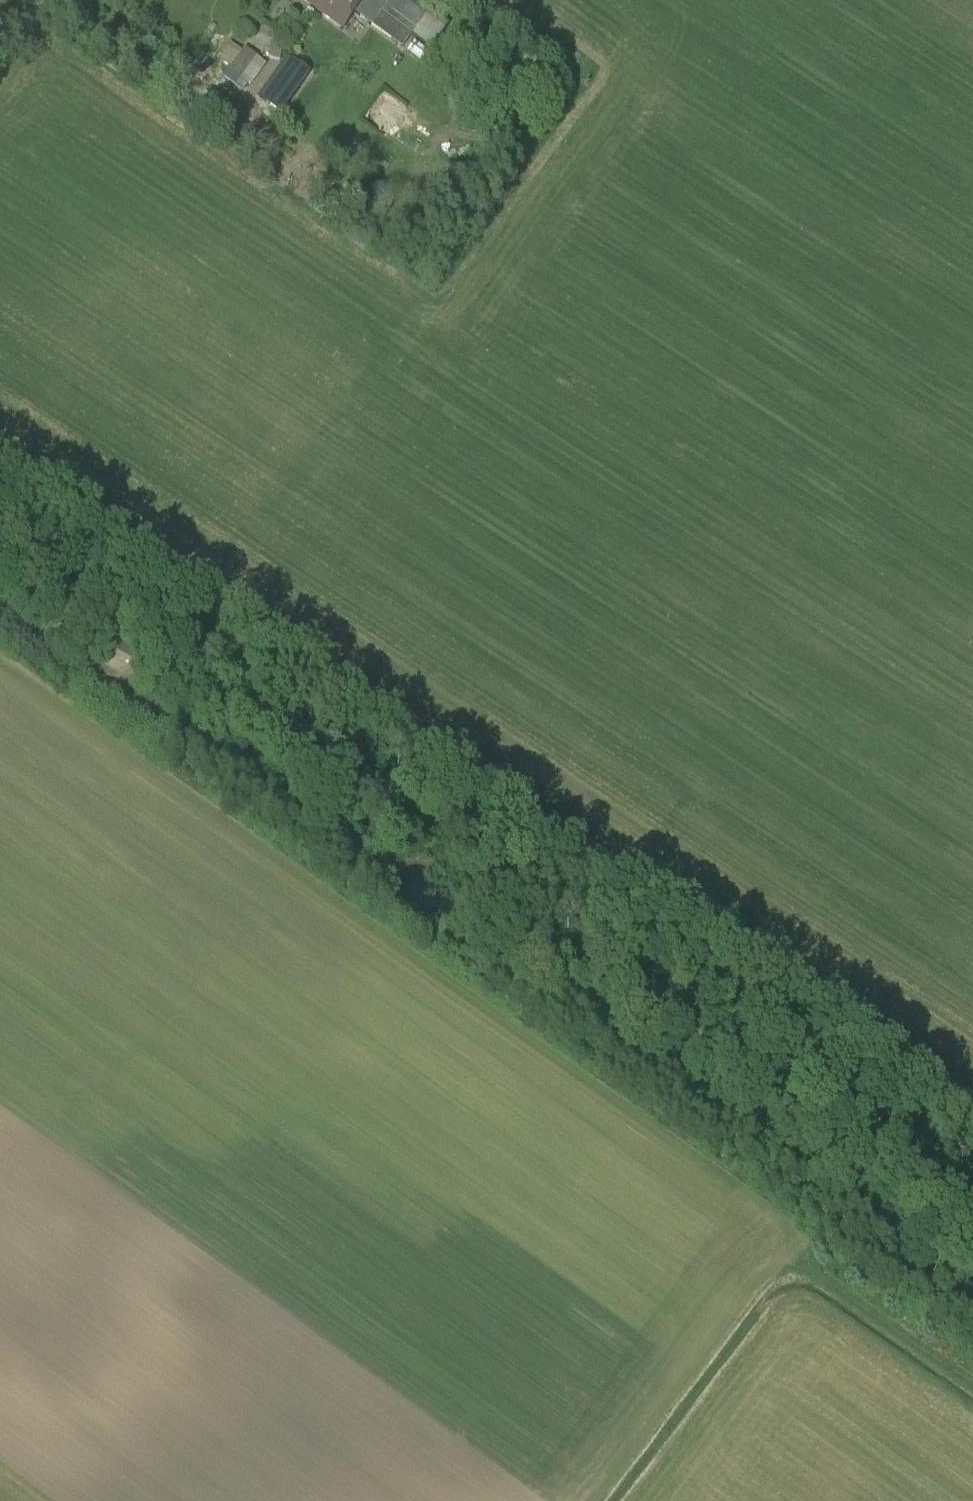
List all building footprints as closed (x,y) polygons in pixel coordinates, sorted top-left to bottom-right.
[(342,31),(355,13),(364,20),(378,0),(301,0),(342,31)] [(381,11),(411,35),(412,33),(430,47),(449,24),(431,9),(432,8),(426,4),(429,0),(390,0),(381,11)] [(283,44),(270,42),(267,59),(280,61),(283,44)] [(260,71),(265,64),(244,48),(241,51),(241,52),(228,68),(228,69),(247,84),(249,85),(260,71)] [(285,56),(265,83),(290,101),(310,73),(285,56)] [(474,165),(462,178),(469,184),(480,171),(474,165)] [(137,669),(147,652),(122,638),(112,655),(137,669)]
